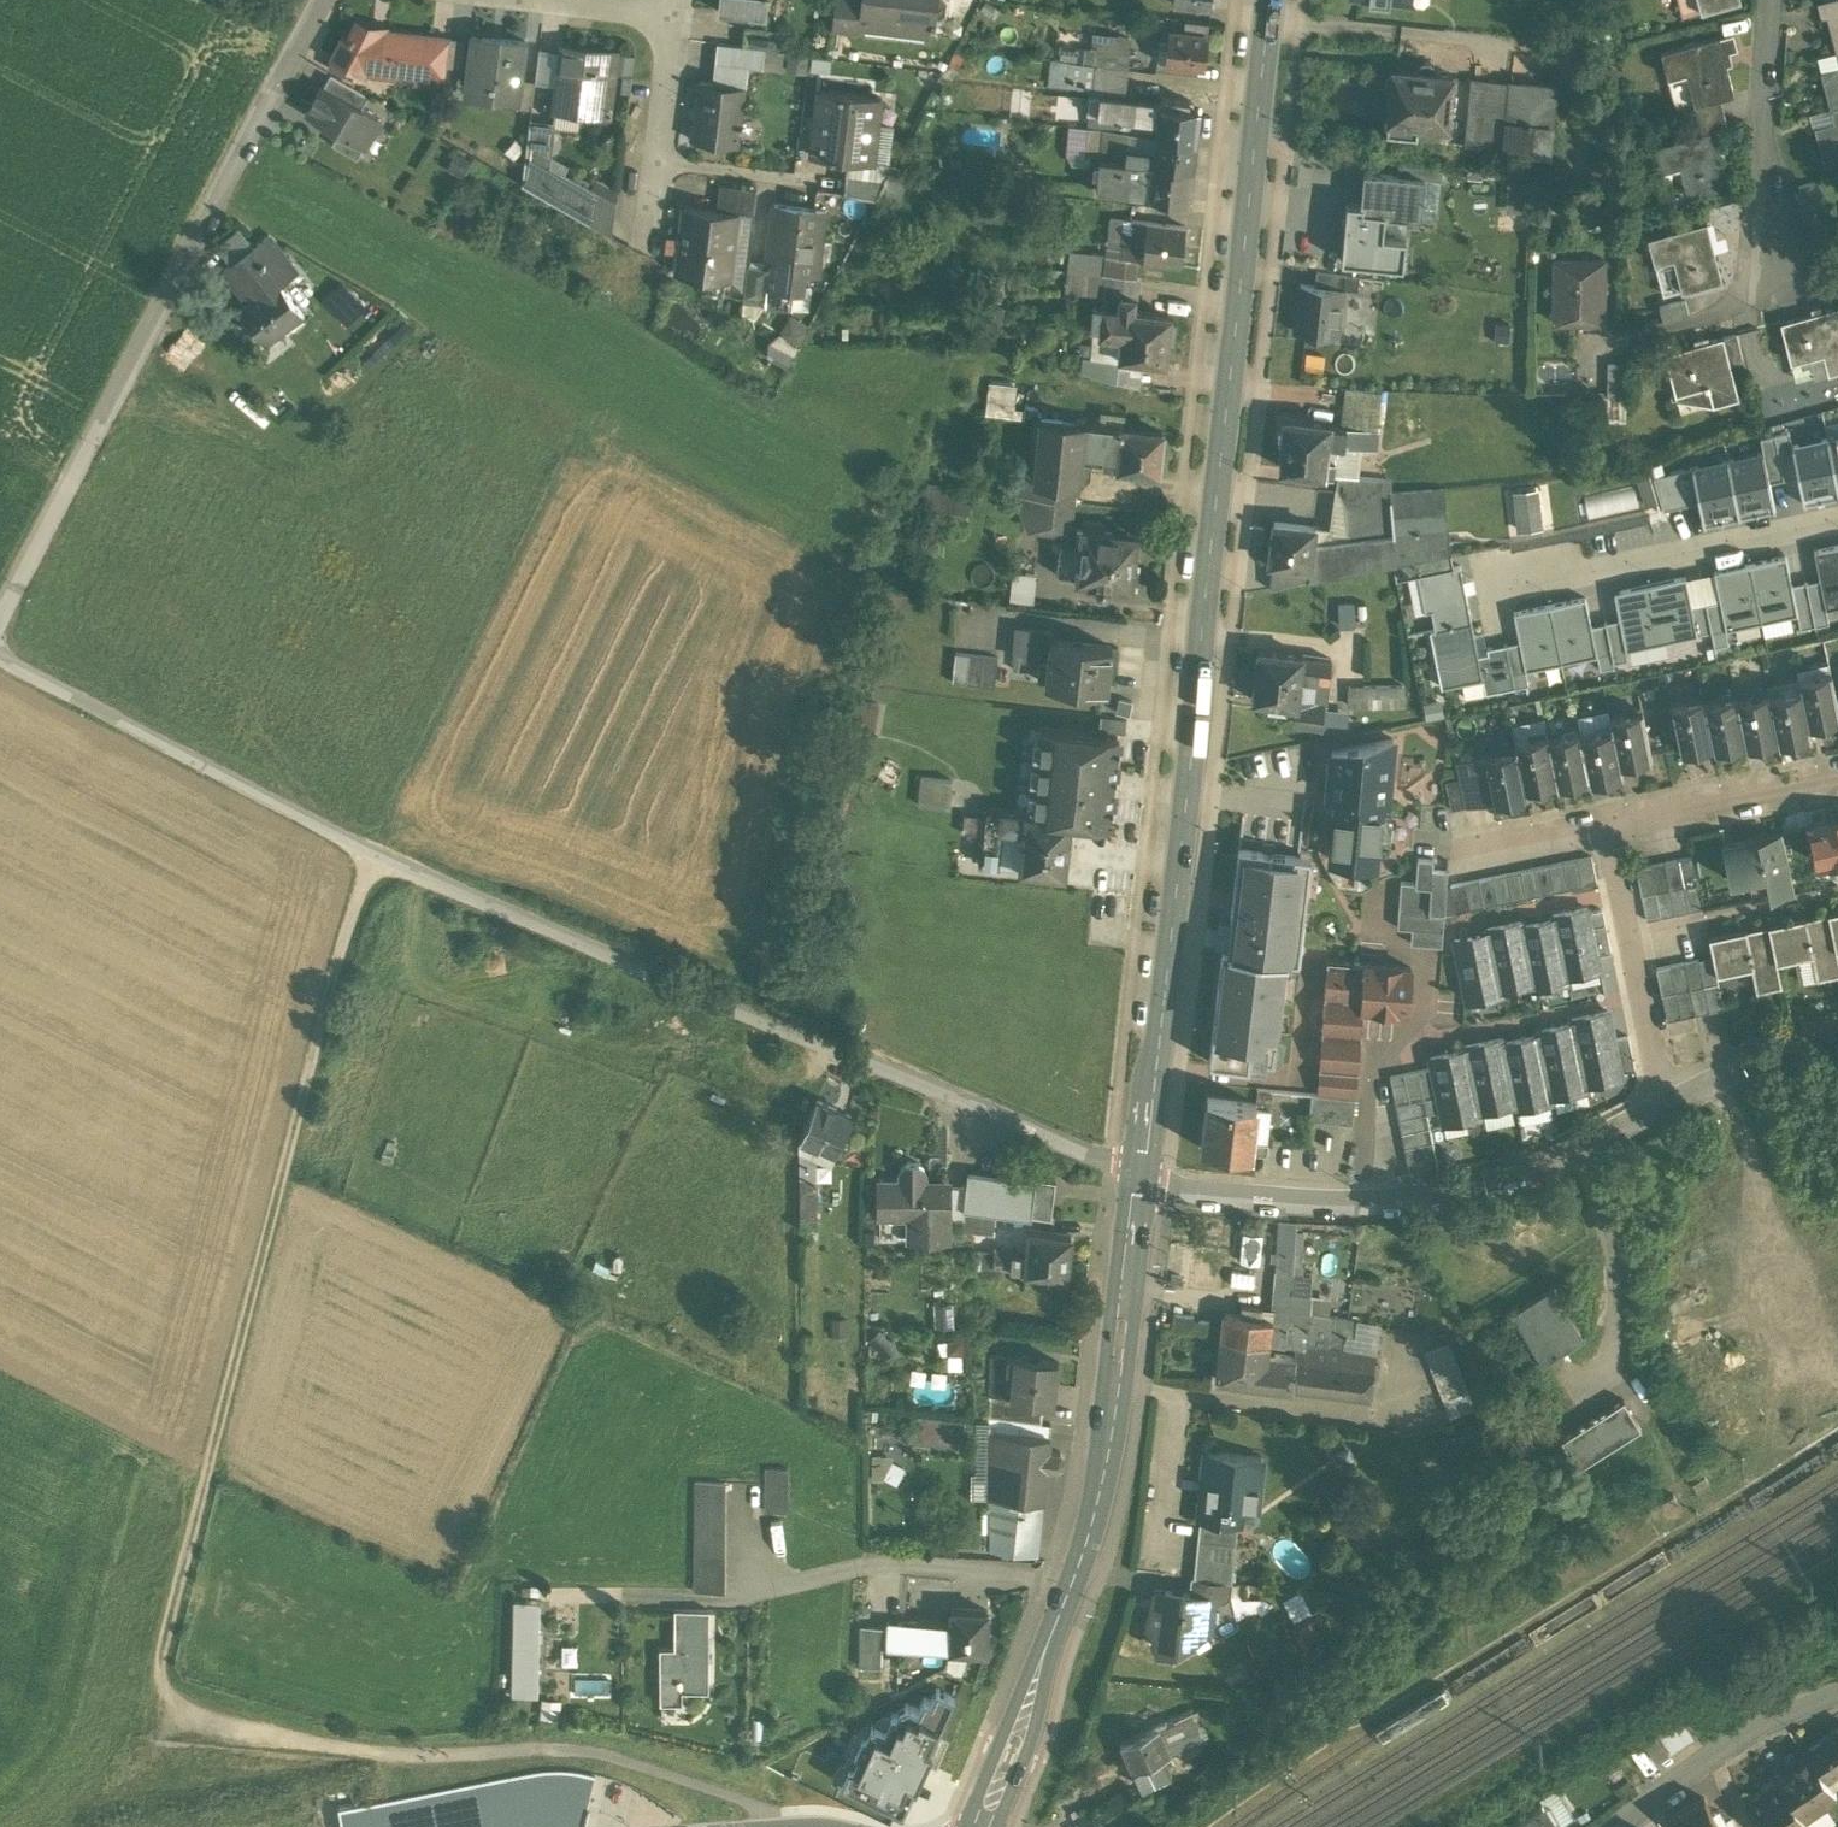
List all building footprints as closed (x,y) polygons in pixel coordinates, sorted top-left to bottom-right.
[(717,8),(765,14),(766,0),(718,0),(717,8)] [(831,24),(862,28),(864,16),(861,16),(863,0),(834,0),(831,24)] [(861,16),(864,16),(931,23),(934,0),(863,0),(861,16)] [(1826,12),(1837,8),(1837,0),(1823,0),(1826,12)] [(1826,12),(1835,48),(1837,47),(1837,8),(1826,12)] [(1208,19),(1185,17),(1183,28),(1207,30),(1208,19)] [(432,33),(373,26),(357,20),(348,36),(344,34),(333,56),(361,68),(366,58),(396,74),(399,68),(427,72),(432,35),(432,33)] [(777,28),(745,25),(743,42),(764,45),(775,46),(777,28)] [(1183,28),(1169,26),(1167,45),(1159,44),(1158,57),(1203,63),(1207,30),(1183,28)] [(1732,29),(1718,33),(1722,49),(1736,45),(1732,29)] [(501,37),(471,33),(467,71),(494,74),(493,79),(489,78),(489,82),(493,83),(492,92),(518,95),(520,75),(524,38),(501,35),(501,37)] [(1718,33),(1659,49),(1666,74),(1685,69),(1694,101),(1719,94),(1733,91),(1722,49),(1718,33)] [(465,36),(450,34),(450,38),(447,63),(461,65),(465,36)] [(450,38),(432,35),(427,72),(446,74),(447,63),(450,38)] [(743,42),(717,39),(714,59),(762,65),(764,45),(743,42)] [(615,50),(562,43),(555,105),(608,112),(615,50)] [(788,46),(784,65),(803,69),(807,50),(788,46)] [(1129,50),(1101,46),(1099,64),(1127,68),(1129,50)] [(1412,69),(1393,67),(1392,69),(1391,68),(1386,73),(1385,83),(1389,88),(1391,88),(1386,132),(1416,135),(1418,122),(1448,126),(1452,73),(1436,72),(1436,67),(1434,63),(1430,60),(1426,59),(1421,59),(1417,61),(1414,65),(1412,69)] [(1099,64),(1069,61),(1067,83),(1125,90),(1127,68),(1099,64)] [(1819,67),(1829,104),(1837,102),(1837,63),(1819,67)] [(1685,69),(1666,74),(1675,106),(1694,101),(1685,69)] [(368,93),(331,71),(323,84),(361,106),(368,93)] [(819,73),(819,87),(843,87),(843,73),(819,73)] [(534,77),(520,75),(518,95),(517,104),(531,105),(534,77)] [(1510,80),(1471,76),(1465,143),(1503,147),(1510,80)] [(743,83),(698,77),(691,134),(736,140),(743,83)] [(1555,84),(1510,80),(1503,147),(1549,152),(1555,84)] [(323,84),(322,83),(307,110),(339,129),(364,143),(365,144),(381,117),(361,106),(323,84)] [(879,95),(819,87),(811,153),(862,159),(867,120),(876,121),(879,95)] [(1124,95),(1090,91),(1088,111),(1121,115),(1124,95)] [(1189,97),(1160,94),(1159,100),(1188,103),(1189,97)] [(1719,94),(1694,101),(1697,114),(1723,108),(1719,94)] [(1159,100),(1124,95),(1121,115),(1157,119),(1159,100)] [(1188,103),(1159,100),(1157,119),(1156,134),(1194,139),(1198,104),(1188,103)] [(1813,123),(1822,160),(1837,156),(1837,102),(1829,104),(1832,119),(1813,123)] [(1723,108),(1697,114),(1697,116),(1701,129),(1712,126),(1711,125),(1726,121),(1723,108)] [(1121,115),(1088,111),(1087,112),(1089,112),(1087,126),(1091,126),(1117,129),(1132,131),(1156,134),(1157,119),(1121,115)] [(556,119),(529,116),(522,181),(589,220),(595,186),(551,161),(556,119)] [(1697,116),(1684,119),(1688,132),(1701,129),(1697,116)] [(1066,148),(1082,150),(1085,126),(1069,124),(1066,148)] [(1117,129),(1091,126),(1089,154),(1098,155),(1098,157),(1114,159),(1117,129)] [(1688,132),(1654,141),(1660,167),(1679,162),(1687,194),(1727,184),(1712,126),(1701,129),(1688,132)] [(364,143),(339,129),(332,142),(357,156),(364,143)] [(1132,131),(1117,129),(1114,159),(1129,161),(1131,144),(1132,131)] [(1156,134),(1132,131),(1131,144),(1154,146),(1156,134)] [(1194,139),(1156,134),(1154,146),(1153,159),(1192,164),(1194,139)] [(1114,159),(1098,157),(1095,186),(1188,197),(1192,164),(1153,159),(1154,146),(1131,144),(1129,161),(1114,159)] [(1401,160),(1399,176),(1426,179),(1441,181),(1443,165),(1401,160)] [(886,176),(845,171),(843,190),(877,194),(886,176)] [(1399,176),(1367,172),(1363,204),(1362,209),(1387,212),(1421,216),(1426,179),(1399,176)] [(1524,179),(1507,178),(1506,208),(1522,209),(1524,179)] [(1820,178),(1796,184),(1799,198),(1824,192),(1820,178)] [(756,186),(721,182),(718,207),(736,209),(736,210),(753,212),(756,186)] [(1824,192),(1799,198),(1803,211),(1827,205),(1824,192)] [(824,208),(774,201),(766,264),(766,266),(768,266),(803,270),(816,271),(824,208)] [(1349,202),(1342,259),(1403,266),(1406,237),(1384,234),(1387,212),(1362,209),(1363,204),(1349,202)] [(718,207),(683,203),(675,269),(728,275),(736,210),(736,209),(718,207)] [(1827,205),(1803,211),(1806,225),(1831,219),(1827,205)] [(1160,220),(1146,219),(1142,257),(1180,261),(1184,223),(1169,221),(1169,216),(1160,215),(1160,220)] [(1146,219),(1124,216),(1121,247),(1120,254),(1138,256),(1142,257),(1146,219)] [(1705,219),(1646,235),(1653,260),(1671,256),(1680,288),(1720,277),(1705,219)] [(1831,219),(1806,225),(1810,239),(1834,232),(1831,219)] [(1834,232),(1810,239),(1813,252),(1837,245),(1834,232)] [(298,272),(268,236),(253,247),(282,285),(298,272)] [(1813,252),(1816,265),(1837,259),(1837,247),(1837,245),(1813,252)] [(1121,247),(1108,246),(1105,273),(1136,276),(1138,256),(1120,254),(1121,247)] [(282,285),(253,247),(223,272),(249,304),(241,311),(266,341),(287,327),(304,315),(282,285)] [(1671,256),(1653,260),(1662,293),(1680,288),(1671,256)] [(1601,259),(1553,259),(1553,318),(1576,318),(1576,312),(1601,312),(1601,259)] [(766,264),(747,261),(743,292),(764,295),(768,266),(766,266),(766,264)] [(803,270),(768,266),(764,295),(763,301),(792,304),(793,287),(801,288),(803,270)] [(1105,273),(1066,268),(1064,289),(1103,292),(1102,305),(1118,307),(1120,293),(1135,294),(1137,276),(1136,276),(1105,273)] [(1317,272),(1316,286),(1342,288),(1358,290),(1359,276),(1317,272)] [(365,305),(340,280),(323,297),(348,322),(365,305)] [(1294,331),(1338,335),(1342,288),(1316,286),(1298,284),(1294,331)] [(764,295),(743,292),(741,308),(754,315),(763,301),(764,295)] [(1135,294),(1120,293),(1118,307),(1134,308),(1135,294)] [(1685,297),(1659,303),(1662,317),(1688,310),(1685,297)] [(1780,317),(1790,358),(1823,350),(1827,368),(1837,365),(1837,303),(1780,317)] [(1118,307),(1102,305),(1097,357),(1133,361),(1132,362),(1141,363),(1133,383),(1140,385),(1148,364),(1149,356),(1164,358),(1167,334),(1172,334),(1174,315),(1169,314),(1169,312),(1134,308),(1118,307)] [(796,352),(805,316),(784,311),(775,346),(796,352)] [(304,315),(287,327),(292,334),(309,322),(304,315)] [(1736,328),(1723,332),(1729,357),(1742,354),(1736,328)] [(1723,332),(1664,347),(1675,388),(1708,379),(1712,397),(1738,391),(1729,357),(1723,332)] [(1620,388),(1618,355),(1604,355),(1606,388),(1620,388)] [(1097,357),(1083,356),(1081,370),(1133,383),(1141,363),(1132,362),(1133,361),(1097,357)] [(986,380),(986,411),(1014,412),(1014,380),(986,380)] [(1381,390),(1345,387),(1341,423),(1362,426),(1377,428),(1381,390)] [(1082,421),(1039,417),(1034,479),(1077,483),(1079,459),(1078,459),(1082,421)] [(1328,422),(1285,417),(1284,420),(1277,424),(1275,435),(1282,440),(1279,465),(1294,467),(1293,474),(1308,476),(1309,469),(1322,470),(1323,463),(1329,463),(1330,457),(1324,456),(1326,441),(1328,422)] [(1122,425),(1082,421),(1078,459),(1079,459),(1117,463),(1122,425)] [(1341,423),(1328,422),(1326,441),(1360,445),(1362,426),(1341,423)] [(1161,429),(1122,425),(1117,463),(1130,465),(1130,471),(1141,473),(1141,466),(1157,467),(1161,429)] [(1377,428),(1362,426),(1360,445),(1375,448),(1377,428)] [(1775,435),(1784,478),(1798,475),(1793,447),(1790,432),(1775,435)] [(1764,452),(1769,481),(1784,478),(1775,435),(1761,437),(1764,452)] [(1829,440),(1837,482),(1837,438),(1829,440)] [(1837,496),(1837,482),(1829,440),(1793,447),(1798,475),(1804,503),(1837,496)] [(1739,515),(1775,508),(1769,481),(1764,452),(1727,460),(1739,515)] [(1703,523),(1739,515),(1727,460),(1692,467),(1698,499),(1703,523)] [(1329,463),(1323,463),(1322,470),(1331,471),(1332,464),(1329,463)] [(1655,474),(1661,507),(1698,499),(1692,467),(1655,474)] [(1387,475),(1356,472),(1356,474),(1338,472),(1336,486),(1343,500),(1360,498),(1388,495),(1387,488),(1388,487),(1387,475)] [(1034,479),(1019,477),(1018,492),(1033,494),(1072,498),(1075,498),(1077,483),(1034,479)] [(1583,491),(1588,511),(1638,497),(1633,477),(1583,491)] [(1393,529),(1373,532),(1374,539),(1366,540),(1368,555),(1365,555),(1367,565),(1394,560),(1449,549),(1444,484),(1388,487),(1387,488),(1388,495),(1390,495),(1393,529)] [(1540,519),(1537,487),(1514,489),(1517,522),(1540,519)] [(1072,498),(1033,494),(1030,527),(1069,531),(1072,498)] [(1388,495),(1360,498),(1363,531),(1364,531),(1365,533),(1373,532),(1393,529),(1390,495),(1388,495)] [(1360,498),(1343,500),(1347,533),(1363,531),(1360,498)] [(1314,523),(1272,518),(1267,557),(1271,558),(1309,562),(1312,538),(1314,523)] [(1128,524),(1114,522),(1113,530),(1128,531),(1128,524)] [(1113,530),(1082,526),(1082,527),(1081,542),(1078,574),(1095,576),(1094,579),(1095,582),(1097,585),(1100,587),(1103,587),(1106,586),(1108,584),(1110,581),(1110,578),(1128,580),(1136,581),(1138,558),(1132,557),(1135,532),(1128,531),(1113,530)] [(1347,533),(1312,538),(1309,562),(1316,563),(1365,555),(1368,555),(1366,540),(1365,533),(1364,531),(1363,531),(1347,533)] [(1065,553),(1058,552),(1057,568),(1060,573),(1078,574),(1081,542),(1075,541),(1067,540),(1065,553)] [(1837,601),(1837,542),(1814,547),(1819,576),(1825,604),(1837,601)] [(1420,570),(1453,564),(1450,549),(1394,560),(1396,575),(1420,570)] [(1761,617),(1797,610),(1786,554),(1749,561),(1761,617)] [(1365,555),(1316,563),(1309,562),(1308,573),(1308,576),(1367,565),(1365,555)] [(1309,562),(1271,558),(1270,582),(1308,573),(1309,562)] [(1725,624),(1761,617),(1749,561),(1714,568),(1719,596),(1725,624)] [(1430,626),(1472,618),(1461,563),(1453,564),(1420,570),(1430,626)] [(1012,568),(1009,595),(1032,597),(1035,570),(1012,568)] [(1625,644),(1697,630),(1690,599),(1685,572),(1614,587),(1620,614),(1625,644)] [(1825,604),(1819,576),(1806,579),(1814,621),(1828,618),(1825,604)] [(1797,610),(1799,624),(1814,621),(1806,579),(1791,581),(1797,610)] [(1561,658),(1597,651),(1591,621),(1586,593),(1550,600),(1561,658)] [(1690,599),(1697,630),(1710,626),(1705,598),(1704,596),(1690,599)] [(1725,624),(1719,596),(1705,598),(1711,626),(1714,642),(1728,638),(1725,624)] [(1525,665),(1561,658),(1550,600),(1514,607),(1519,638),(1525,665)] [(1625,644),(1620,614),(1605,617),(1606,619),(1613,657),(1627,654),(1625,644)] [(1440,682),(1482,674),(1478,650),(1472,618),(1430,626),(1440,682)] [(1597,651),(1600,665),(1614,662),(1613,657),(1606,619),(1591,622),(1597,651)] [(1111,642),(1051,634),(1052,628),(1015,624),(1012,653),(1048,657),(1046,680),(1106,686),(1111,642)] [(1525,665),(1519,638),(1505,640),(1513,682),(1527,680),(1525,665)] [(1513,682),(1505,640),(1487,644),(1487,648),(1478,650),(1486,688),(1513,682)] [(1300,651),(1256,644),(1251,695),(1293,700),(1294,700),(1295,698),(1298,670),(1300,652),(1300,651)] [(997,653),(955,649),(952,678),(994,683),(997,653)] [(1318,654),(1300,652),(1298,670),(1316,674),(1318,654)] [(1801,675),(1803,686),(1810,720),(1837,714),(1837,694),(1833,669),(1801,675)] [(1400,681),(1347,682),(1347,701),(1400,701),(1400,681)] [(1803,686),(1770,693),(1778,734),(1779,737),(1812,731),(1810,720),(1803,686)] [(1769,690),(1737,696),(1745,737),(1746,741),(1778,734),(1770,693),(1769,690)] [(1736,692),(1704,698),(1712,740),(1713,744),(1745,737),(1737,696),(1736,692)] [(1703,695),(1669,702),(1679,747),(1712,740),(1704,698),(1703,695)] [(1322,701),(1295,698),(1294,700),(1293,700),(1291,717),(1321,720),(1322,701)] [(1117,712),(1131,714),(1132,702),(1119,701),(1117,712)] [(1640,707),(1607,714),(1610,726),(1617,759),(1650,752),(1640,707)] [(1126,716),(1100,713),(1098,727),(1125,730),(1126,716)] [(1610,726),(1578,732),(1587,774),(1588,778),(1619,771),(1617,759),(1610,726)] [(1119,736),(1042,728),(1039,758),(1031,758),(1030,759),(1031,759),(1029,780),(1028,780),(1028,781),(1037,782),(1033,812),(1069,816),(1110,821),(1119,736)] [(1577,728),(1546,735),(1555,777),(1556,781),(1587,774),(1578,732),(1577,728)] [(1545,731),(1513,738),(1515,745),(1523,784),(1555,777),(1546,735),(1545,731)] [(1393,737),(1331,750),(1327,792),(1337,793),(1330,856),(1375,861),(1381,797),(1387,798),(1393,737)] [(1515,745),(1483,752),(1488,775),(1493,797),(1525,791),(1523,784),(1515,745)] [(1483,752),(1468,755),(1473,778),(1488,775),(1483,752)] [(1488,775),(1473,778),(1468,755),(1454,757),(1458,776),(1464,803),(1493,797),(1488,775)] [(953,777),(921,774),(918,801),(950,805),(953,777)] [(1458,776),(1444,780),(1450,806),(1464,803),(1458,776)] [(1025,811),(986,806),(980,861),(1019,865),(1025,811)] [(1033,812),(1025,811),(1019,865),(1063,870),(1069,816),(1033,812)] [(1809,822),(1817,858),(1837,853),(1837,816),(1809,822)] [(1244,821),(1245,838),(1274,836),(1273,819),(1244,821)] [(1782,828),(1722,840),(1729,875),(1765,868),(1769,891),(1793,887),(1782,828)] [(1299,853),(1239,846),(1227,947),(1222,947),(1209,1059),(1248,1064),(1252,1036),(1269,1038),(1270,1025),(1279,1026),(1288,947),(1300,948),(1311,855),(1299,853)] [(1591,854),(1577,857),(1582,882),(1596,879),(1591,854)] [(1691,854),(1677,857),(1682,882),(1696,879),(1691,854)] [(1434,856),(1417,855),(1415,883),(1415,884),(1431,885),(1433,865),(1434,856)] [(1577,857),(1563,860),(1568,885),(1582,882),(1577,857)] [(1677,857),(1663,860),(1668,884),(1682,882),(1677,857)] [(1563,860),(1549,863),(1554,888),(1568,885),(1563,860)] [(1663,860),(1649,862),(1654,887),(1668,884),(1663,860)] [(1654,887),(1649,862),(1635,865),(1640,890),(1654,887)] [(1549,863),(1534,865),(1540,891),(1554,888),(1549,863)] [(1448,867),(1433,865),(1431,885),(1429,914),(1444,915),(1448,867)] [(1534,865),(1520,868),(1526,894),(1540,891),(1534,865)] [(1520,868),(1506,871),(1511,897),(1526,894),(1520,868)] [(1506,871),(1492,874),(1497,900),(1511,897),(1506,871)] [(1492,874),(1478,877),(1483,903),(1497,900),(1492,874)] [(1478,877),(1464,880),(1469,906),(1483,903),(1478,877)] [(1696,879),(1682,882),(1688,909),(1702,906),(1696,879)] [(1464,880),(1450,883),(1455,909),(1469,906),(1464,880)] [(1431,885),(1415,884),(1415,883),(1400,881),(1397,927),(1412,928),(1443,931),(1444,915),(1429,914),(1431,885)] [(1682,882),(1668,884),(1674,911),(1688,909),(1682,882)] [(1668,884),(1654,887),(1660,914),(1674,911),(1668,884)] [(1654,887),(1640,890),(1646,917),(1660,914),(1654,887)] [(1589,907),(1554,914),(1555,919),(1566,975),(1600,968),(1598,954),(1590,911),(1589,907)] [(1603,909),(1590,911),(1598,954),(1612,952),(1603,909)] [(1829,912),(1836,947),(1837,946),(1837,910),(1829,912)] [(1769,925),(1776,960),(1777,960),(1811,952),(1816,976),(1837,971),(1837,958),(1836,947),(1829,912),(1769,925)] [(1555,919),(1521,926),(1532,982),(1533,986),(1567,979),(1566,975),(1555,919)] [(1489,933),(1500,988),(1532,982),(1521,926),(1520,921),(1488,927),(1489,933)] [(1769,924),(1709,937),(1712,954),(1716,972),(1752,964),(1757,988),(1781,983),(1777,960),(1776,960),(1769,925),(1769,924)] [(1443,931),(1412,928),(1411,943),(1442,945),(1443,931)] [(1489,933),(1454,939),(1466,999),(1501,993),(1500,988),(1489,933)] [(1712,954),(1698,956),(1703,982),(1717,979),(1716,972),(1712,954)] [(1698,956),(1684,959),(1689,985),(1703,982),(1698,956)] [(1684,959),(1669,962),(1675,988),(1689,985),(1684,959)] [(1364,963),(1328,961),(1320,1067),(1357,1070),(1361,1007),(1364,963)] [(1669,962),(1655,965),(1661,991),(1675,988),(1669,962)] [(1411,967),(1364,963),(1361,1007),(1408,1010),(1411,967)] [(1723,1007),(1717,979),(1703,982),(1709,1009),(1723,1007)] [(1703,982),(1689,985),(1694,1012),(1709,1009),(1703,982)] [(1689,985),(1675,988),(1680,1015),(1694,1012),(1689,985)] [(1675,988),(1661,991),(1666,1018),(1680,1015),(1675,988)] [(1574,1022),(1586,1084),(1623,1076),(1622,1070),(1615,1037),(1610,1010),(1573,1017),(1574,1022)] [(1539,1035),(1551,1096),(1587,1089),(1586,1084),(1574,1022),(1538,1029),(1539,1035)] [(1269,1038),(1252,1036),(1248,1064),(1274,1067),(1279,1026),(1270,1025),(1269,1038)] [(1539,1035),(1502,1042),(1514,1104),(1515,1108),(1552,1101),(1551,1096),(1539,1035)] [(1629,1035),(1615,1037),(1622,1070),(1636,1068),(1629,1035)] [(1467,1049),(1479,1111),(1514,1104),(1502,1042),(1501,1037),(1467,1044),(1467,1049)] [(1467,1049),(1430,1056),(1432,1067),(1440,1110),(1443,1122),(1480,1115),(1479,1111),(1467,1049)] [(1357,1070),(1320,1067),(1318,1092),(1354,1096),(1355,1096),(1357,1070)] [(1424,1099),(1427,1113),(1440,1110),(1432,1067),(1418,1070),(1424,1099)] [(1410,1101),(1424,1099),(1418,1070),(1405,1072),(1410,1101)] [(1396,1104),(1410,1101),(1405,1072),(1391,1075),(1396,1104)] [(1273,1087),(1258,1086),(1256,1102),(1256,1107),(1271,1108),(1273,1087)] [(1318,1092),(1312,1091),(1309,1119),(1351,1123),(1354,1096),(1318,1092)] [(1271,1108),(1256,1107),(1256,1102),(1207,1096),(1204,1122),(1201,1146),(1250,1152),(1250,1149),(1252,1138),(1266,1140),(1271,1108)] [(1396,1104),(1399,1118),(1427,1113),(1424,1099),(1410,1101),(1396,1104)] [(851,1115),(817,1101),(802,1138),(836,1152),(851,1115)] [(1399,1118),(1402,1132),(1429,1127),(1427,1113),(1399,1118)] [(1402,1132),(1404,1146),(1432,1141),(1429,1127),(1402,1132)] [(1266,1140),(1252,1138),(1250,1149),(1266,1151),(1267,1140),(1266,1140)] [(1404,1146),(1407,1161),(1435,1155),(1432,1141),(1404,1146)] [(816,1155),(800,1148),(801,1182),(816,1181),(816,1155)] [(1407,1161),(1410,1175),(1438,1169),(1435,1155),(1407,1161)] [(902,1167),(900,1171),(900,1180),(880,1180),(880,1211),(908,1211),(908,1236),(949,1236),(949,1221),(949,1187),(949,1181),(925,1181),(925,1173),(924,1168),(922,1164),(918,1161),(913,1160),(909,1161),(904,1163),(902,1167)] [(1055,1182),(967,1173),(963,1210),(994,1214),(1051,1220),(1055,1182)] [(816,1181),(801,1182),(801,1225),(817,1225),(818,1181),(816,1181)] [(963,1187),(949,1187),(949,1221),(963,1220),(963,1210),(963,1187)] [(994,1214),(963,1210),(963,1220),(964,1233),(992,1236),(994,1214)] [(1288,1322),(1309,1324),(1310,1313),(1312,1278),(1293,1277),(1297,1223),(1278,1222),(1272,1307),(1278,1307),(1277,1314),(1283,1314),(1282,1322),(1288,1322)] [(1240,1232),(1239,1261),(1259,1262),(1260,1233),(1240,1232)] [(1071,1238),(1030,1233),(1028,1256),(1026,1271),(1041,1273),(1051,1274),(1067,1276),(1071,1238)] [(1014,1255),(994,1253),(993,1267),(1012,1270),(1014,1255)] [(1028,1256),(1014,1255),(1012,1270),(1026,1271),(1028,1256)] [(1553,1282),(1510,1308),(1511,1309),(1512,1308),(1542,1356),(1540,1357),(1541,1358),(1584,1331),(1583,1330),(1582,1331),(1552,1284),(1554,1283),(1553,1282)] [(1262,1307),(1243,1305),(1241,1315),(1224,1313),(1222,1336),(1268,1343),(1271,1326),(1272,1321),(1273,1320),(1262,1318),(1262,1307)] [(1331,1317),(1310,1313),(1309,1324),(1307,1343),(1306,1348),(1328,1346),(1329,1332),(1331,1317)] [(1178,1326),(1209,1329),(1210,1319),(1179,1316),(1178,1326)] [(1358,1321),(1331,1317),(1329,1332),(1357,1335),(1358,1321)] [(1309,1324),(1288,1322),(1287,1328),(1285,1345),(1297,1347),(1300,1346),(1300,1343),(1307,1343),(1309,1324)] [(1287,1328),(1271,1326),(1268,1343),(1285,1345),(1287,1328)] [(1268,1343),(1222,1336),(1217,1378),(1264,1384),(1268,1360),(1265,1360),(1268,1343)] [(1450,1343),(1425,1353),(1449,1416),(1475,1406),(1450,1343)] [(1328,1346),(1306,1348),(1306,1352),(1300,1352),(1300,1346),(1297,1347),(1297,1350),(1295,1357),(1326,1361),(1326,1356),(1373,1362),(1375,1354),(1328,1346)] [(1007,1356),(991,1354),(990,1393),(991,1393),(1013,1395),(1015,1371),(1006,1370),(1007,1356)] [(1057,1361),(1007,1356),(1006,1370),(1015,1371),(1013,1395),(1044,1399),(1053,1400),(1053,1396),(1055,1396),(1057,1384),(1054,1384),(1057,1361)] [(1326,1361),(1295,1357),(1295,1364),(1292,1386),(1369,1396),(1373,1362),(1326,1356),(1326,1361)] [(1295,1364),(1268,1360),(1264,1384),(1292,1386),(1295,1364)] [(1623,1391),(1560,1430),(1577,1457),(1640,1418),(1623,1391)] [(1013,1395),(991,1393),(988,1415),(1042,1422),(1044,1399),(1013,1395)] [(1050,1435),(989,1429),(988,1492),(991,1493),(1043,1498),(1046,1464),(1058,1466),(1063,1462),(1064,1455),(1060,1451),(1048,1449),(1050,1435)] [(1261,1452),(1207,1446),(1200,1514),(1237,1518),(1239,1503),(1255,1505),(1261,1452)] [(786,1461),(766,1461),(765,1504),(786,1505),(786,1461)] [(1703,1463),(1691,1471),(1695,1478),(1707,1470),(1703,1463)] [(725,1475),(695,1474),(693,1582),(724,1583),(725,1475)] [(1672,1482),(1660,1490),(1664,1497),(1676,1489),(1672,1482)] [(1043,1498),(991,1493),(992,1547),(1037,1551),(1043,1498)] [(1237,1518),(1200,1514),(1197,1533),(1235,1537),(1237,1518)] [(1235,1537),(1197,1533),(1193,1572),(1231,1576),(1235,1537)] [(1231,1576),(1193,1572),(1191,1589),(1191,1590),(1211,1593),(1223,1594),(1230,1589),(1231,1576)] [(1191,1589),(1155,1584),(1153,1586),(1152,1598),(1153,1600),(1151,1604),(1146,1620),(1148,1622),(1154,1623),(1153,1636),(1157,1642),(1172,1643),(1179,1640),(1180,1622),(1205,1625),(1207,1623),(1211,1593),(1191,1590),(1191,1589)] [(1319,1588),(1300,1588),(1311,1608),(1326,1601),(1319,1588)] [(539,1594),(524,1594),(524,1593),(521,1592),(521,1594),(514,1594),(513,1688),(537,1688),(539,1594)] [(709,1683),(707,1602),(674,1603),(675,1641),(660,1642),(661,1697),(682,1697),(682,1684),(709,1683)] [(988,1605),(951,1603),(951,1617),(951,1642),(987,1644),(988,1605)] [(951,1617),(887,1613),(886,1619),(886,1640),(950,1642),(951,1642),(951,1617)] [(886,1619),(860,1617),(859,1658),(881,1658),(882,1639),(886,1640),(886,1619)] [(609,1689),(609,1670),(573,1670),(573,1688),(609,1689)] [(901,1807),(955,1691),(937,1683),(931,1695),(924,1692),(919,1704),(907,1699),(900,1702),(896,1711),(892,1709),(885,1725),(872,1719),(865,1733),(863,1732),(854,1750),(858,1752),(852,1763),(849,1762),(841,1779),(897,1805),(901,1807)] [(1158,1723),(1170,1749),(1203,1734),(1191,1708),(1158,1723)] [(1679,1714),(1655,1730),(1670,1752),(1693,1736),(1679,1714)] [(1170,1749),(1158,1723),(1122,1740),(1134,1766),(1162,1752),(1170,1749)] [(1806,1747),(1825,1774),(1837,1765),(1837,1725),(1806,1747)] [(825,1759),(806,1749),(801,1753),(790,1775),(890,1820),(897,1805),(841,1779),(849,1762),(852,1763),(858,1752),(854,1750),(856,1745),(836,1736),(825,1759)] [(928,1763),(936,1767),(948,1739),(940,1736),(928,1763)] [(1825,1774),(1806,1747),(1791,1757),(1795,1763),(1777,1776),(1802,1813),(1823,1798),(1835,1790),(1831,1783),(1825,1774)] [(1162,1752),(1134,1766),(1142,1784),(1170,1771),(1162,1752)] [(1825,1774),(1831,1783),(1837,1779),(1837,1765),(1825,1774)] [(343,1826),(581,1826),(594,1772),(565,1767),(537,1768),(339,1807),(343,1826)] [(1745,1797),(1765,1826),(1801,1826),(1808,1823),(1802,1813),(1777,1776),(1745,1797)] [(1129,1783),(1105,1798),(1115,1819),(1141,1804),(1129,1783)] [(1672,1813),(1680,1826),(1722,1826),(1704,1795),(1672,1813)] [(1081,1813),(1090,1826),(1104,1826),(1115,1819),(1105,1798),(1081,1813)] [(1823,1798),(1802,1813),(1808,1823),(1811,1826),(1833,1812),(1823,1798)] [(1501,1826),(1555,1826),(1540,1805),(1501,1826)] [(1140,1826),(1165,1826),(1156,1815),(1140,1826)]
